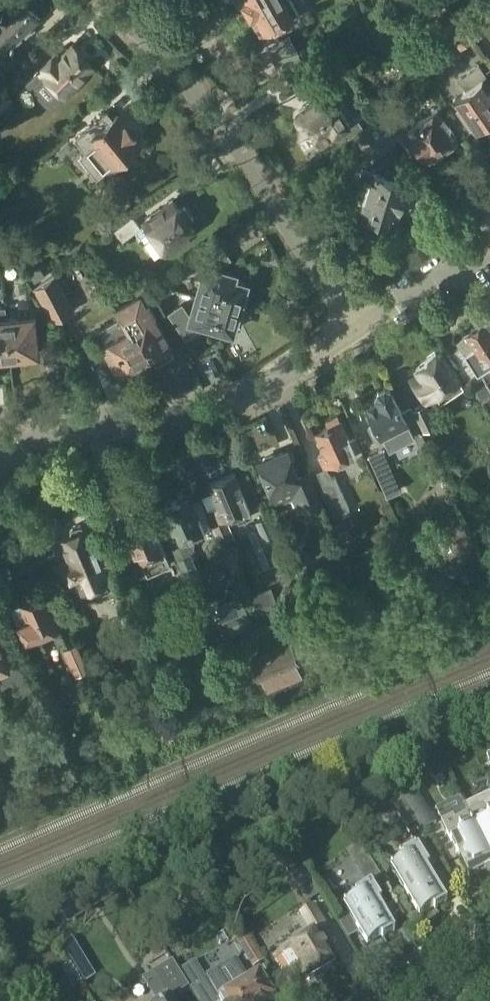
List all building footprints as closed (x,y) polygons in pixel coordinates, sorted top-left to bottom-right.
[(10,5),(0,15),(0,51),(4,55),(42,17),(31,7),(38,0),(37,0),(8,0),(7,1),(10,5)] [(251,16),(252,15),(261,31),(277,22),(280,27),(301,15),(292,0),(237,0),(239,4),(243,2),(251,16)] [(46,77),(59,91),(61,91),(66,97),(81,83),(78,80),(94,65),(72,43),(62,53),(58,49),(37,69),(41,74),(42,72),(45,75),(46,77)] [(473,128),(475,126),(480,129),(487,124),(486,119),(489,116),(489,85),(485,78),(488,76),(479,64),(459,78),(466,88),(452,98),(473,128)] [(8,73),(0,65),(0,81),(8,73)] [(0,88),(0,115),(15,100),(1,87),(0,88)] [(307,122),(319,139),(334,131),(341,142),(364,126),(357,116),(351,119),(335,95),(331,91),(305,107),(299,112),(297,115),(298,118),(298,120),(300,121),(302,122),(305,122),(307,122)] [(458,137),(436,106),(408,126),(395,107),(380,117),(397,141),(401,138),(411,151),(419,145),(427,158),(437,151),(440,155),(451,147),(448,143),(458,137)] [(76,137),(86,150),(81,155),(98,175),(113,163),(114,164),(142,141),(135,133),(137,130),(137,128),(137,126),(136,123),(134,122),(133,120),(130,120),(126,120),(118,112),(112,117),(107,111),(76,137)] [(397,141),(380,117),(364,128),(381,152),(397,141)] [(363,206),(370,208),(368,215),(388,221),(390,214),(398,216),(408,183),(394,178),(396,172),(387,169),(385,176),(363,169),(358,185),(368,188),(363,206)] [(179,208),(173,200),(144,221),(166,250),(195,229),(189,220),(194,217),(185,204),(179,208)] [(133,215),(115,229),(123,240),(141,226),(133,215)] [(202,259),(206,264),(198,294),(245,307),(248,294),(244,293),(247,282),(234,278),(236,272),(220,268),(222,263),(230,257),(222,245),(202,259)] [(52,322),(75,309),(56,275),(33,288),(52,322)] [(145,359),(153,355),(155,358),(160,360),(171,354),(172,348),(170,345),(171,344),(148,303),(156,298),(152,291),(143,275),(131,282),(137,293),(115,306),(121,316),(145,359)] [(241,321),(245,307),(198,294),(191,317),(182,304),(170,312),(187,335),(198,327),(198,326),(204,322),(209,323),(229,329),(233,330),(236,319),(241,321)] [(34,311),(6,314),(6,315),(10,355),(38,352),(34,311)] [(6,314),(0,315),(0,356),(10,355),(6,315),(6,314)] [(121,316),(95,331),(119,374),(145,359),(121,316)] [(471,382),(483,401),(489,397),(489,326),(486,320),(456,340),(478,373),(480,371),(483,375),(471,382)] [(424,395),(428,401),(437,395),(443,403),(467,387),(461,379),(462,378),(443,350),(439,352),(437,350),(428,356),(430,358),(416,367),(432,389),(424,395)] [(378,396),(366,402),(376,422),(369,426),(375,439),(381,436),(382,437),(384,436),(390,449),(416,435),(410,422),(409,421),(417,417),(413,410),(411,407),(403,412),(390,387),(385,385),(378,389),(377,393),(378,396)] [(426,404),(413,410),(417,417),(424,431),(436,425),(426,404)] [(318,455),(306,461),(310,468),(317,486),(320,484),(333,515),(351,507),(336,475),(332,476),(328,466),(356,453),(363,450),(357,437),(350,440),(338,413),(326,419),(329,426),(317,431),(326,451),(318,455)] [(288,449),(259,460),(277,504),(292,497),(298,511),(323,500),(317,486),(310,468),(298,473),(288,449)] [(384,449),(369,456),(388,496),(402,489),(397,479),(384,449)] [(214,522),(212,524),(219,542),(234,536),(226,517),(236,513),(239,520),(252,515),(249,507),(250,507),(235,472),(210,483),(220,506),(209,510),(214,522)] [(162,522),(173,547),(189,583),(202,577),(191,550),(196,548),(191,535),(203,530),(202,529),(205,528),(190,493),(164,505),(170,519),(162,522)] [(172,563),(155,525),(151,515),(125,526),(135,549),(126,553),(137,578),(172,563)] [(278,533),(270,515),(257,521),(264,539),(278,533)] [(77,582),(82,593),(83,592),(87,599),(115,587),(112,579),(113,578),(109,568),(117,564),(107,542),(96,547),(87,526),(84,527),(82,523),(79,523),(73,526),(70,528),(72,532),(61,537),(69,554),(53,562),(65,588),(77,582)] [(42,634),(47,646),(62,641),(76,672),(89,666),(76,640),(68,643),(43,586),(28,593),(30,599),(21,603),(28,618),(18,622),(27,641),(42,634)] [(259,618),(282,607),(272,586),(249,596),(259,618)] [(240,596),(217,606),(228,632),(251,622),(240,596)] [(5,683),(13,680),(24,704),(40,697),(24,660),(10,666),(0,641),(0,671),(5,683)] [(290,642),(251,658),(261,681),(264,680),(269,692),(303,677),(299,665),(300,664),(290,642)] [(418,825),(423,833),(436,825),(412,786),(399,793),(401,798),(418,825)] [(401,798),(389,805),(406,832),(418,825),(401,798)] [(468,814),(461,799),(436,811),(441,822),(451,817),(457,828),(446,833),(459,860),(463,858),(464,859),(463,860),(462,861),(462,863),(462,864),(462,866),(463,867),(465,867),(466,867),(467,867),(468,869),(473,870),(477,878),(489,872),(489,860),(468,814)] [(486,814),(482,807),(468,814),(489,860),(489,812),(486,814)] [(391,865),(402,883),(399,885),(419,918),(434,910),(435,912),(448,904),(427,870),(430,868),(415,843),(400,853),(405,862),(395,868),(392,864),(391,865)] [(307,905),(321,896),(304,869),(290,877),(307,905)] [(337,923),(348,941),(359,934),(367,947),(382,938),(383,941),(395,933),(379,905),(382,903),(371,886),(355,895),(358,899),(348,906),(345,901),(344,902),(351,914),(337,923)] [(330,966),(313,938),(275,961),(292,989),(302,984),(307,985),(313,981),(314,976),(318,974),(322,975),(329,971),(330,966)] [(179,972),(190,990),(189,990),(195,1000),(274,1000),(259,976),(258,975),(246,983),(233,961),(205,979),(195,962),(179,972)] [(189,990),(190,990),(179,972),(178,973),(171,962),(151,975),(167,1000),(172,1000),(189,990)] [(85,987),(72,964),(61,970),(73,993),(85,987)]
